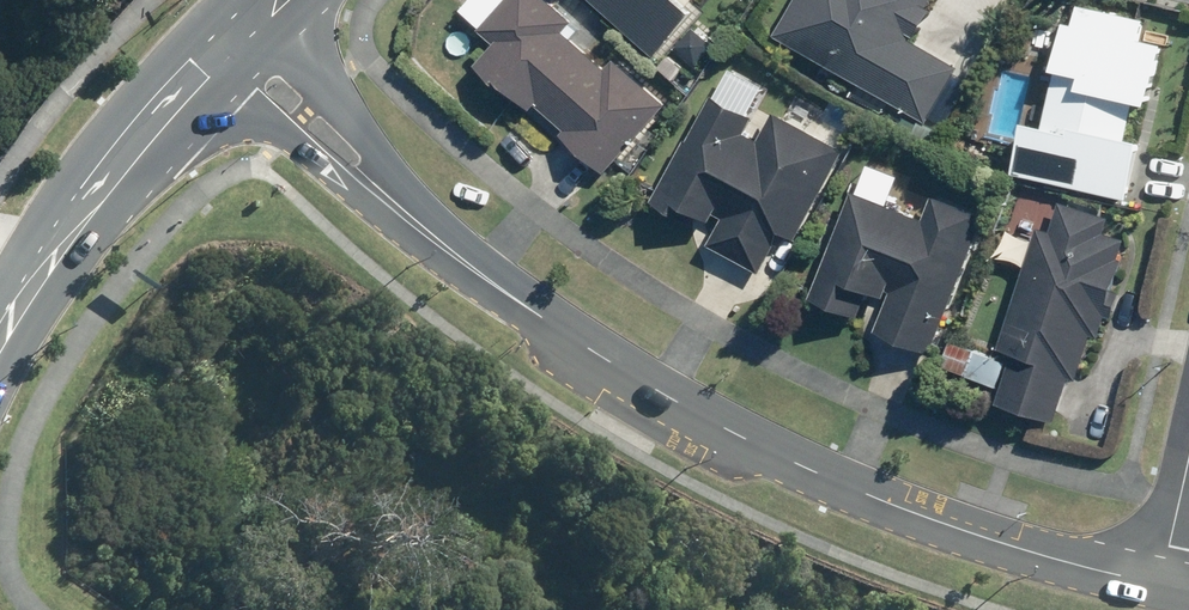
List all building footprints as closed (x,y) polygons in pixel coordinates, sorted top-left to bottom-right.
[(582,201),(667,104),(614,58),(604,68),(562,31),(570,22),(546,0),(508,0),(481,30),(493,40),(473,63),(581,158),(560,182),(582,201)] [(650,56),(689,14),(673,0),(590,0),(650,56)] [(774,34),(924,124),(958,66),(912,39),(935,0),(794,0),(774,34)] [(1135,204),(1164,42),(1141,38),(1145,17),(1076,4),(1072,28),(1056,25),(1039,122),(1021,118),(1010,182),(1135,204)] [(764,126),(712,96),(649,205),(665,214),(673,201),(713,224),(702,242),(758,274),(778,240),(792,248),(847,154),(773,111),(764,126)] [(931,358),(984,217),(933,198),(925,218),(849,190),(807,302),(855,320),(866,291),(889,300),(875,337),(931,358)] [(1037,228),(992,353),(951,338),(941,365),(997,386),(991,402),(1053,424),(1069,378),(1081,383),(1131,246),(1109,237),(1115,221),(1060,201),(1048,232),(1037,228)]
